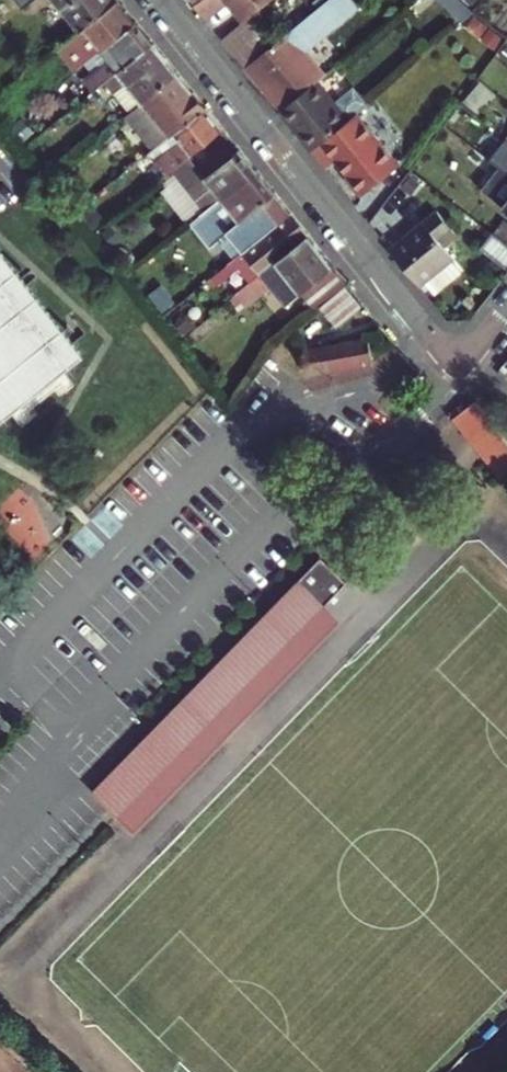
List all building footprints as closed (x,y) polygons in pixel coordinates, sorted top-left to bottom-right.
[(82,28),(117,0),(59,0),(82,28)] [(194,5),(206,19),(229,0),(245,20),(249,16),(269,0),(200,0),(194,5)] [(281,111),(317,81),(319,80),(326,74),(308,52),(355,13),(344,0),(328,0),(273,45),(246,68),(249,72),(276,49),(287,62),(259,85),(281,111)] [(444,5),(463,21),(475,10),(474,9),(464,0),(450,0),(444,5)] [(222,38),(233,52),(261,30),(249,16),(245,20),(222,38)] [(86,79),(95,89),(153,42),(137,21),(103,49),(111,58),(86,79)] [(233,52),(246,68),(273,45),(261,30),(233,52)] [(72,34),(56,44),(72,69),(88,60),(72,34)] [(153,42),(95,89),(103,100),(113,91),(128,110),(176,71),(153,42)] [(111,58),(103,49),(78,68),(86,79),(111,58)] [(249,72),(259,85),(287,62),(276,49),(249,72)] [(176,71),(128,110),(126,111),(153,147),(205,106),(197,97),(176,71)] [(463,102),(479,115),(496,93),(479,80),(463,102)] [(317,81),(281,111),(285,117),(295,128),(331,99),(317,81)] [(312,150),(348,120),(331,99),(295,128),(312,150)] [(205,106),(153,147),(149,150),(168,173),(187,157),(223,129),(205,106)] [(348,120),(312,150),(315,154),(325,166),(334,159),(349,177),(347,179),(362,197),(401,166),(358,113),(350,118),(348,120)] [(438,133),(490,173),(480,186),(486,191),(485,192),(506,210),(506,173),(502,169),(445,124),(438,133)] [(168,173),(161,178),(195,220),(256,170),(223,129),(187,157),(168,173)] [(195,220),(190,224),(209,247),(217,240),(219,242),(225,237),(223,234),(226,232),(243,252),(290,212),(256,170),(195,220)] [(243,252),(237,257),(240,261),(248,254),(256,263),(239,277),(246,286),(308,235),(290,212),(243,252)] [(423,221),(392,248),(418,281),(451,253),(423,221)] [(506,221),(496,234),(506,243),(506,222),(506,221)] [(506,262),(506,243),(496,234),(494,233),(485,244),(506,262)] [(269,286),(299,323),(319,307),(345,285),(347,284),(308,235),(246,286),(212,314),(216,319),(239,301),(243,306),(269,286)] [(0,255),(0,422),(81,359),(0,255)] [(362,306),(345,285),(319,307),(336,328),(362,306)] [(369,339),(304,351),(308,375),(373,363),(369,339)] [(475,401),(454,418),(503,478),(506,475),(506,440),(475,401)] [(337,583),(310,556),(82,786),(100,804),(108,812),(201,719),(220,700),(313,608),(337,583)]
